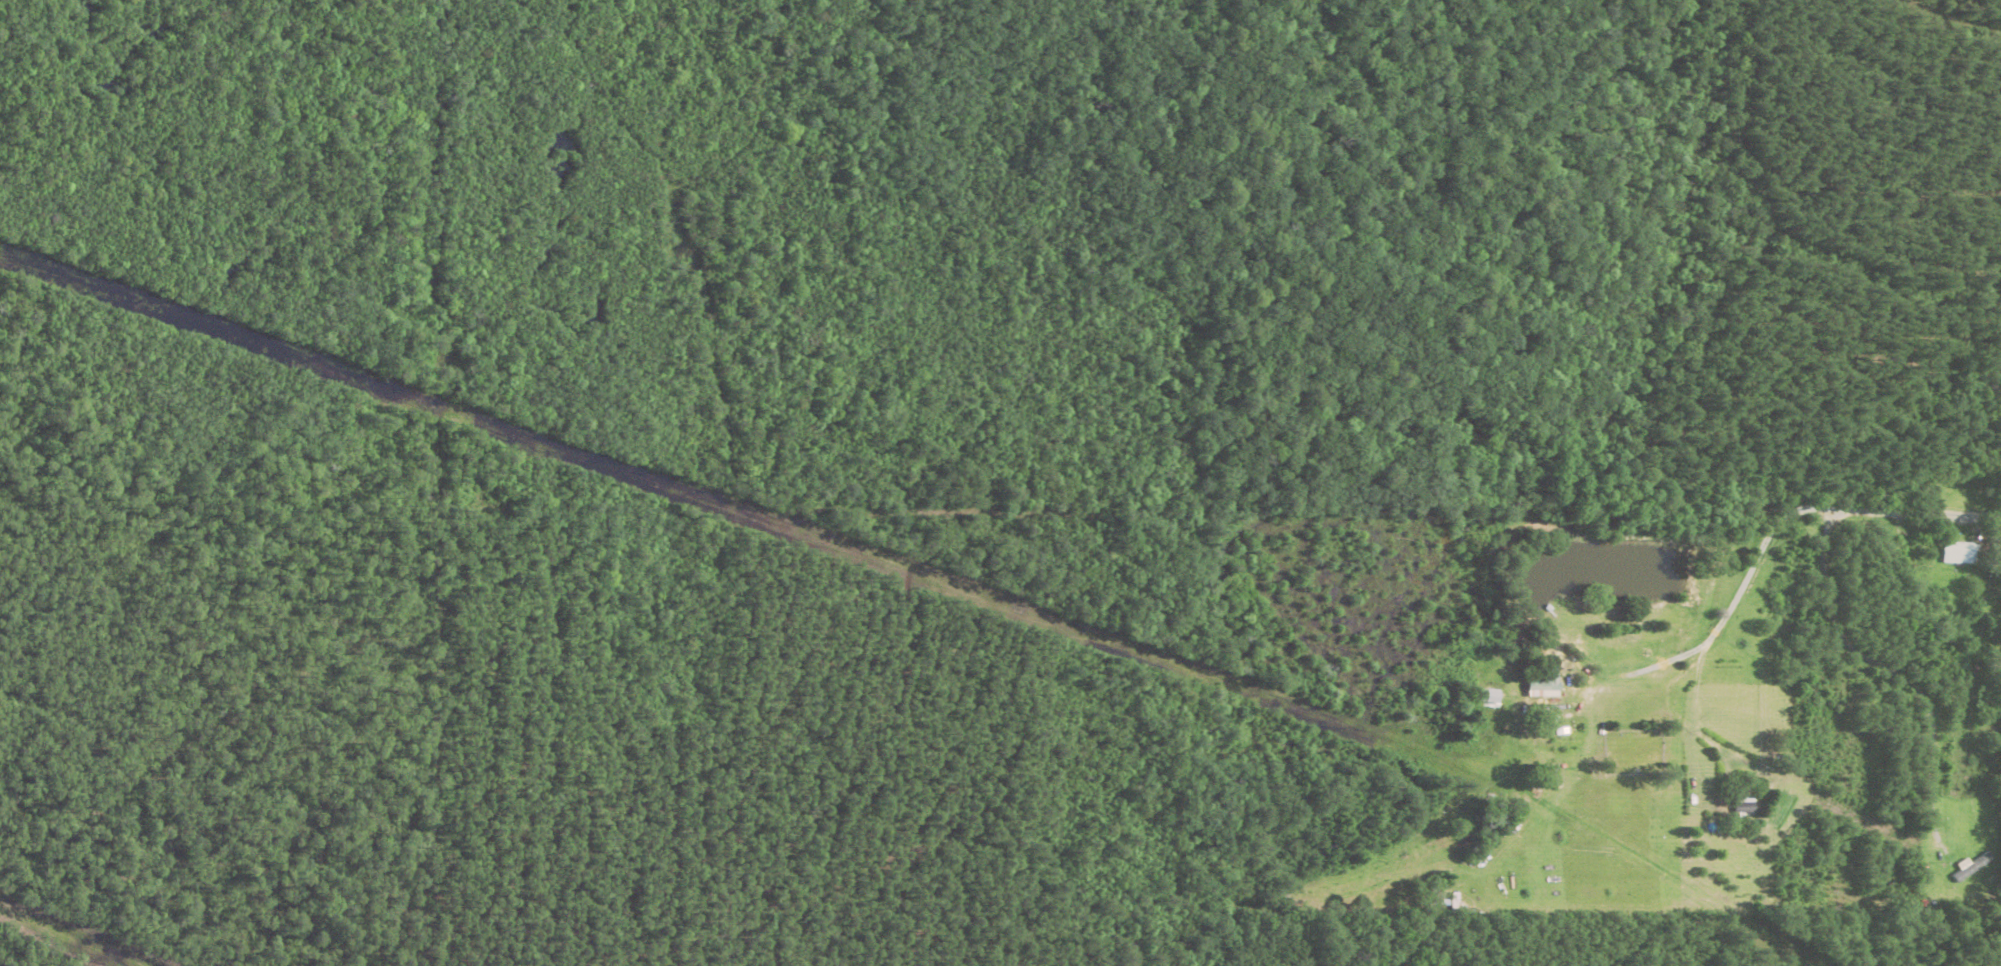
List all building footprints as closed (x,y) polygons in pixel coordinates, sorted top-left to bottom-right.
[(1937,563),(1972,564),(1972,543),(1937,543),(1937,563)]
